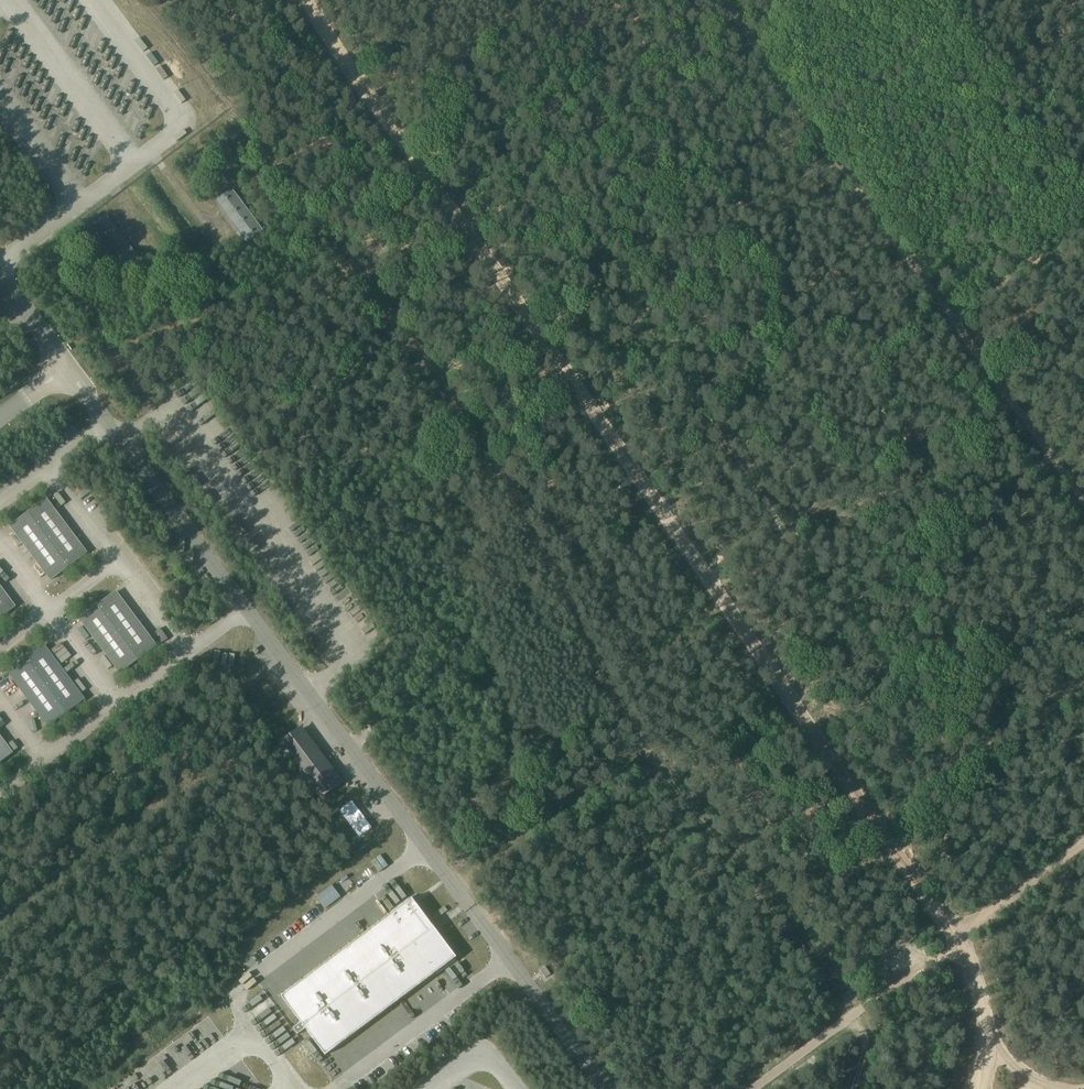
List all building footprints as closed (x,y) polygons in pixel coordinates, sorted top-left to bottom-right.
[(232,189),(216,201),(221,208),(242,235),(247,243),(263,231),(232,189)] [(106,215),(90,227),(121,268),(137,257),(132,250),(111,222),(106,215)] [(50,580),(87,552),(46,498),(10,526),(50,580)] [(15,606),(0,586),(0,618),(15,606)] [(116,592),(79,619),(120,673),(156,645),(116,592)] [(44,645),(8,673),(48,727),(85,699),(44,645)] [(278,743),(320,799),(343,782),(301,726),(278,743)] [(13,752),(0,735),(0,762),(13,752)] [(372,827),(359,810),(351,800),(340,810),(360,836),(372,827)] [(325,1055),(456,958),(412,898),(281,996),(301,1023),(293,1029),(298,1035),(306,1029),(325,1055)] [(551,974),(546,966),(540,970),(546,979),(551,974)]
